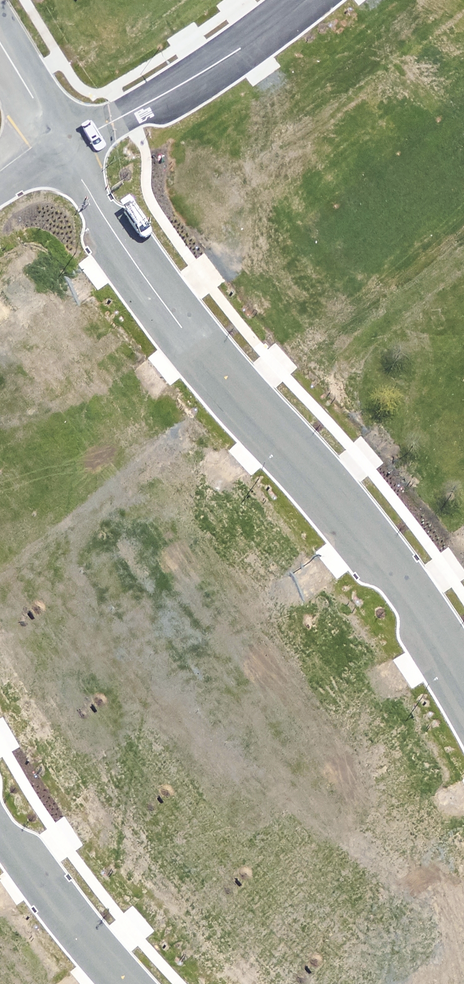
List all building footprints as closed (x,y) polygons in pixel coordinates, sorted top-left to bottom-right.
[(100,279),(61,231),(15,269),(54,317),(100,279)]
